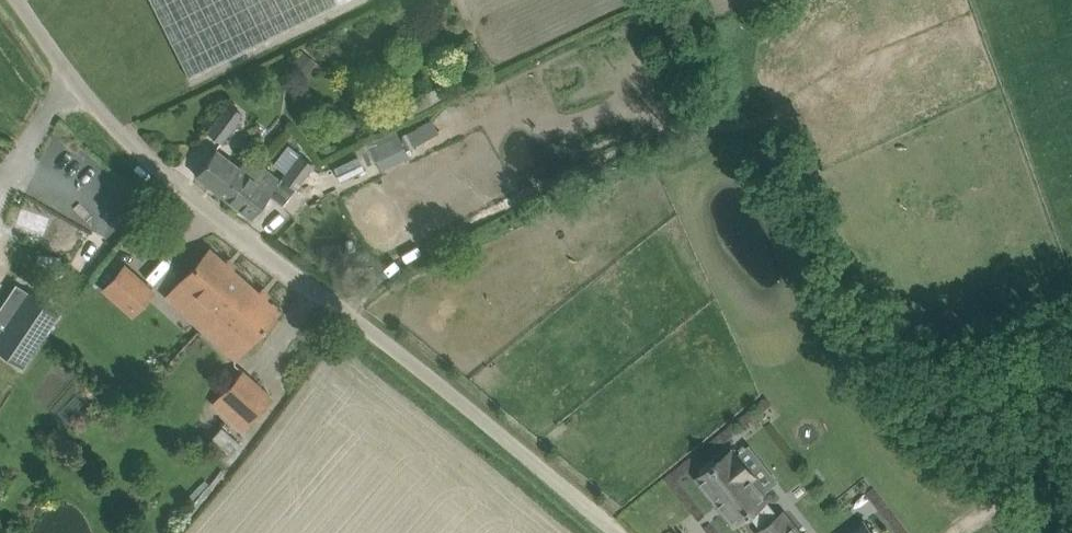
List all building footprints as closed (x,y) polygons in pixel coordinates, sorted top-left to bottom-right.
[(209,68),(346,0),(151,0),(190,77),(209,68)] [(295,60),(310,72),(317,62),(302,51),(295,60)] [(427,91),(403,103),(409,115),(443,99),(437,87),(427,91)] [(229,103),(208,131),(222,141),(243,114),(229,103)] [(419,125),(427,139),(440,132),(433,118),(419,125)] [(427,139),(419,125),(406,132),(414,146),(427,139)] [(367,143),(368,145),(375,158),(381,169),(409,155),(396,131),(395,128),(367,143)] [(275,162),(287,171),(282,178),(296,188),(314,164),(288,144),(275,162)] [(196,174),(226,198),(254,162),(255,161),(245,154),(237,164),(216,148),(196,174)] [(363,164),(357,153),(334,166),(341,180),(365,167),(363,164)] [(254,162),(226,198),(251,217),(280,180),(255,161),(254,162)] [(179,283),(213,313),(225,299),(228,302),(246,282),(209,249),(179,283)] [(126,264),(104,289),(133,315),(155,290),(126,264)] [(225,299),(213,313),(248,345),(279,311),(246,282),(228,302),(225,299)] [(0,332),(0,350),(23,365),(59,312),(28,291),(0,332)] [(221,394),(251,421),(272,398),(242,372),(221,394)] [(714,459),(711,455),(698,466),(701,469),(697,473),(734,519),(747,508),(761,525),(757,528),(761,532),(800,532),(781,509),(778,512),(764,495),(765,494),(728,448),(714,459)] [(876,487),(867,494),(876,508),(867,513),(880,532),(906,532),(876,487)] [(842,532),(876,532),(863,517),(842,532)]
